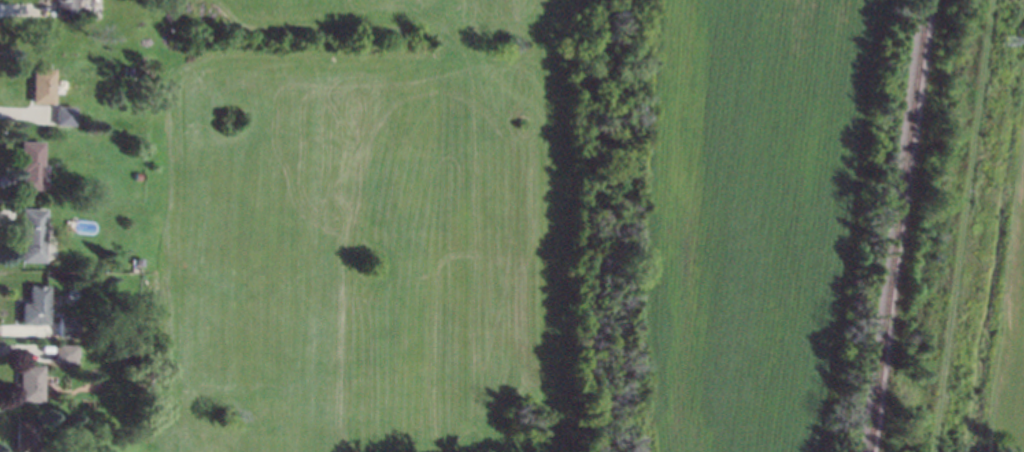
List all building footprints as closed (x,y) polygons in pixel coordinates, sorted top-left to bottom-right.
[(56,16),(56,0),(82,0),(82,13),(76,13),(76,16),(56,16)] [(53,103),(31,102),(32,67),(54,68),(53,103)] [(73,125),(54,124),(54,105),(74,105),(73,125)] [(41,188),(22,188),(22,172),(19,171),(20,141),(42,141),(41,188)] [(142,171),(141,183),(134,182),(135,171),(142,171)] [(44,261),(20,261),(21,208),(45,208),(44,261)] [(142,258),(142,266),(134,265),(134,257),(142,258)] [(46,324),(20,323),(21,302),(27,302),(28,284),(47,285),(46,324)] [(57,336),(78,337),(78,317),(57,317),(57,336)] [(75,362),(54,361),(54,343),(75,343),(75,362)] [(42,365),(41,401),(17,400),(19,364),(42,365)] [(38,451),(14,450),(14,418),(38,419),(38,451)]
